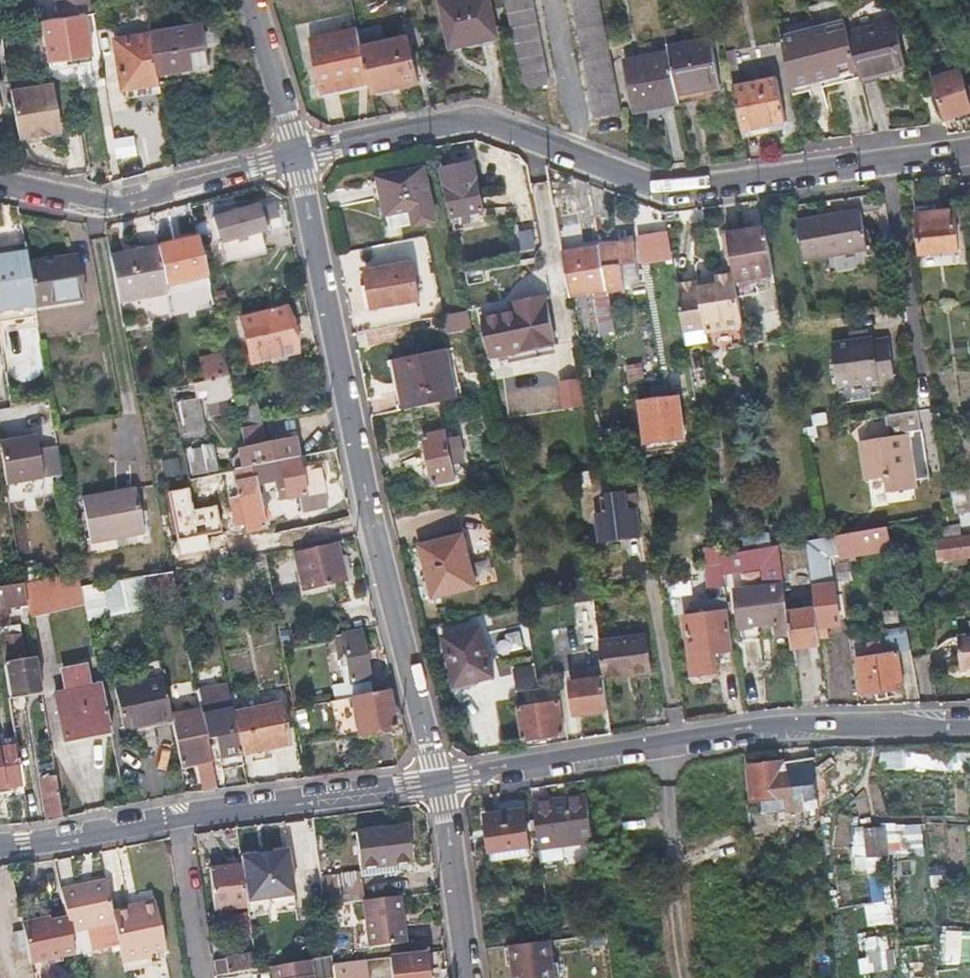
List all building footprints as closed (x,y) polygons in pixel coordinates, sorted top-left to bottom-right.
[(91,0),(56,0),(59,16),(43,19),(51,65),(92,58),(84,11),(93,9),(91,0)] [(496,31),(490,0),(461,0),(443,4),(453,49),(470,46),(468,40),(497,34),(496,31)] [(538,89),(552,86),(534,0),(506,0),(524,91),(538,89)] [(611,115),(624,113),(600,0),(574,0),(598,118),(611,115)] [(213,67),(206,68),(162,74),(164,84),(223,75),(218,42),(222,38),(219,23),(207,25),(213,67)] [(207,25),(155,33),(162,74),(206,68),(213,67),(207,25)] [(864,90),(887,84),(910,78),(898,34),(853,44),(848,27),(784,40),(794,89),(860,75),(864,90)] [(359,35),(358,33),(358,31),(312,41),(324,93),(369,83),(372,94),(417,84),(407,40),(384,44),(381,30),(359,35)] [(162,74),(155,33),(120,39),(128,89),(164,84),(162,74)] [(498,39),(497,34),(468,40),(470,46),(498,39)] [(639,113),(691,103),(703,100),(701,90),(722,86),(713,39),(667,48),(668,55),(628,63),(639,113)] [(786,122),(782,101),(777,80),(745,86),(738,54),(728,56),(744,131),(786,122)] [(965,72),(934,82),(946,122),(969,115),(969,89),(965,72)] [(14,88),(22,136),(64,129),(56,81),(14,88)] [(475,156),(459,159),(443,162),(456,226),(488,220),(475,156)] [(435,205),(428,181),(420,158),(379,173),(394,219),(435,205)] [(267,248),(265,240),(263,231),(267,230),(261,204),(216,217),(227,259),(267,248)] [(957,245),(954,226),(951,206),(916,211),(922,251),(957,245)] [(860,213),(837,217),(844,257),(867,252),(860,213)] [(844,257),(837,217),(796,223),(804,264),(844,257)] [(658,224),(637,226),(641,260),(654,258),(653,249),(661,248),(658,224)] [(735,275),(736,284),(775,278),(766,228),(728,234),(735,275)] [(160,249),(167,285),(208,276),(198,237),(159,246),(160,249)] [(624,245),(600,249),(606,290),(607,294),(624,292),(620,266),(636,264),(632,239),(623,240),(624,245)] [(0,248),(0,324),(37,319),(36,309),(36,305),(29,262),(28,259),(25,244),(0,248)] [(606,290),(600,249),(600,247),(561,252),(568,296),(606,290)] [(169,295),(167,285),(160,249),(135,254),(111,258),(120,305),(169,295)] [(416,291),(410,272),(405,254),(359,269),(371,307),(416,291)] [(36,305),(59,302),(83,298),(76,255),(29,262),(36,305)] [(743,327),(736,284),(735,275),(716,278),(718,286),(701,288),(700,282),(677,285),(686,339),(702,337),(709,336),(708,332),(743,327)] [(544,296),(530,298),(516,301),(517,308),(480,315),(487,354),(505,351),(553,343),(544,296)] [(300,351),(294,330),(288,308),(243,319),(253,363),(300,351)] [(702,343),(702,337),(686,339),(687,346),(702,343)] [(859,342),(866,382),(878,380),(879,383),(895,381),(888,338),(859,342)] [(840,387),(866,382),(859,342),(854,343),(854,340),(833,344),(840,387)] [(459,392),(451,368),(445,343),(396,358),(410,406),(459,392)] [(555,353),(553,343),(505,351),(506,362),(555,353)] [(230,376),(225,354),(213,357),(214,361),(202,364),(204,374),(206,381),(218,378),(230,376)] [(206,381),(204,374),(189,377),(191,385),(206,381)] [(230,376),(218,378),(206,381),(212,406),(236,401),(230,376)] [(686,415),(697,413),(694,393),(683,394),(686,415)] [(684,437),(681,416),(678,395),(642,401),(648,442),(684,437)] [(200,399),(190,401),(181,403),(187,433),(207,429),(200,399)] [(258,406),(238,411),(242,428),(261,424),(263,423),(258,406)] [(866,479),(883,476),(885,476),(888,492),(916,487),(914,479),(908,444),(915,443),(923,442),(921,427),(920,427),(917,410),(885,415),(888,437),(861,442),(866,479)] [(242,428),(245,436),(247,444),(265,440),(261,424),(242,428)] [(240,468),(296,455),(291,431),(283,433),(285,439),(248,447),(250,456),(238,459),(240,468)] [(37,439),(0,444),(7,487),(44,483),(37,439)] [(441,444),(434,446),(427,447),(426,439),(400,445),(410,490),(436,485),(432,472),(447,469),(441,444)] [(166,445),(173,484),(186,481),(178,442),(166,445)] [(930,476),(923,442),(915,443),(908,444),(914,479),(930,476)] [(220,457),(212,458),(205,460),(202,450),(193,452),(198,474),(222,469),(220,457)] [(299,469),(296,455),(240,468),(236,469),(249,532),(268,528),(258,483),(285,477),(290,496),(325,488),(320,465),(299,469)] [(87,539),(116,533),(146,528),(139,490),(80,501),(87,539)] [(190,492),(176,495),(162,497),(171,541),(191,537),(199,535),(190,492)] [(954,513),(969,510),(969,498),(953,502),(954,513)] [(969,529),(969,510),(954,513),(939,515),(941,527),(949,525),(950,532),(969,529)] [(815,608),(817,627),(840,624),(834,591),(830,560),(853,555),(894,547),(891,524),(806,540),(815,608)] [(603,581),(606,581),(608,580),(613,585),(615,585),(615,579),(620,579),(619,574),(628,573),(629,578),(646,575),(640,540),(632,541),(629,530),(603,534),(606,545),(597,547),(603,581)] [(200,544),(199,535),(191,537),(193,545),(200,544)] [(942,541),(945,560),(969,556),(969,535),(942,541)] [(463,539),(442,544),(421,549),(434,600),(476,590),(463,539)] [(313,588),(328,585),(343,582),(336,549),(306,556),(313,588)] [(722,557),(723,563),(723,569),(756,563),(754,550),(722,557)] [(259,567),(268,565),(266,554),(256,556),(259,567)] [(703,570),(706,591),(722,589),(718,567),(703,570)] [(178,592),(174,573),(143,579),(147,599),(178,592)] [(79,578),(23,586),(26,604),(28,618),(86,608),(82,592),(79,578)] [(143,579),(82,592),(86,608),(89,625),(150,612),(147,599),(143,579)] [(738,641),(790,633),(787,612),(783,584),(731,592),(738,641)] [(23,586),(0,589),(0,634),(9,694),(32,690),(27,658),(23,659),(17,625),(8,626),(5,608),(26,604),(23,586)] [(820,645),(817,627),(815,608),(787,612),(790,633),(792,649),(820,645)] [(730,650),(728,630),(725,611),(680,617),(686,657),(730,650)] [(881,638),(874,639),(867,640),(869,653),(856,655),(862,693),(878,691),(888,689),(903,686),(898,649),(911,647),(907,625),(888,628),(892,649),(883,650),(881,638)] [(491,678),(486,653),(480,628),(443,636),(455,686),(491,678)] [(959,649),(961,665),(969,664),(969,631),(957,632),(959,649)] [(354,698),(383,693),(374,633),(342,638),(349,685),(343,685),(345,700),(354,698)] [(651,670),(648,652),(645,634),(596,642),(602,677),(624,674),(623,672),(630,670),(631,673),(651,670)] [(87,671),(76,673),(66,675),(70,697),(57,699),(66,749),(113,740),(103,690),(91,692),(87,671)] [(602,677),(585,680),(568,682),(573,714),(606,709),(602,677)] [(164,681),(139,686),(114,691),(122,730),(152,724),(172,720),(171,718),(164,681)] [(224,768),(243,764),(243,758),(242,755),(230,694),(228,684),(197,690),(201,712),(207,738),(218,736),(224,768)] [(889,698),(888,689),(878,691),(879,700),(889,698)] [(388,692),(383,693),(354,698),(360,735),(394,728),(388,692)] [(236,693),(230,694),(242,755),(247,753),(289,745),(281,704),(240,712),(236,693)] [(521,739),(540,736),(560,733),(555,700),(515,706),(521,739)] [(173,727),(175,738),(180,764),(197,761),(211,759),(207,738),(201,712),(171,718),(172,720),(173,727)] [(154,731),(173,727),(172,720),(152,724),(154,731)] [(4,790),(3,784),(22,782),(16,743),(0,746),(0,790),(4,790)] [(202,788),(216,786),(211,759),(197,761),(202,788)] [(761,797),(783,795),(780,764),(779,760),(748,763),(751,797),(761,797)] [(780,764),(783,795),(784,808),(816,805),(812,761),(780,764)] [(61,816),(58,796),(55,776),(41,778),(48,818),(61,816)] [(763,810),(784,808),(783,795),(761,797),(763,810)] [(586,797),(560,800),(533,804),(539,846),(592,840),(586,797)] [(521,811),(484,815),(490,860),(527,855),(521,811)] [(411,855),(412,856),(412,858),(420,857),(414,820),(367,827),(370,845),(375,844),(391,842),(393,857),(411,855)] [(248,840),(252,867),(256,894),(262,893),(261,885),(271,883),(274,912),(292,910),(284,847),(268,850),(266,837),(248,840)] [(391,842),(375,844),(377,858),(379,858),(393,857),(391,842)] [(245,905),(240,861),(194,869),(201,912),(245,905)] [(361,875),(320,880),(324,908),(361,903),(365,903),(361,875)] [(63,918),(65,933),(111,924),(110,917),(102,880),(57,889),(63,918)] [(365,903),(361,903),(367,950),(403,946),(398,899),(365,903)] [(111,924),(119,961),(146,956),(145,953),(159,950),(150,901),(135,904),(136,907),(126,909),(127,914),(110,917),(111,924)] [(235,913),(231,913),(226,914),(228,928),(237,927),(235,913)] [(22,922),(30,962),(70,954),(65,933),(63,918),(36,923),(35,919),(22,922)] [(513,977),(553,977),(547,940),(508,946),(513,977)] [(254,970),(251,950),(234,953),(233,948),(228,948),(229,954),(231,973),(254,970)] [(229,954),(218,956),(220,976),(231,974),(231,973),(229,954)] [(390,977),(426,977),(423,954),(387,959),(390,977)] [(271,968),(273,977),(312,977),(310,962),(271,968)] [(332,967),(334,977),(365,977),(363,962),(332,967)]
